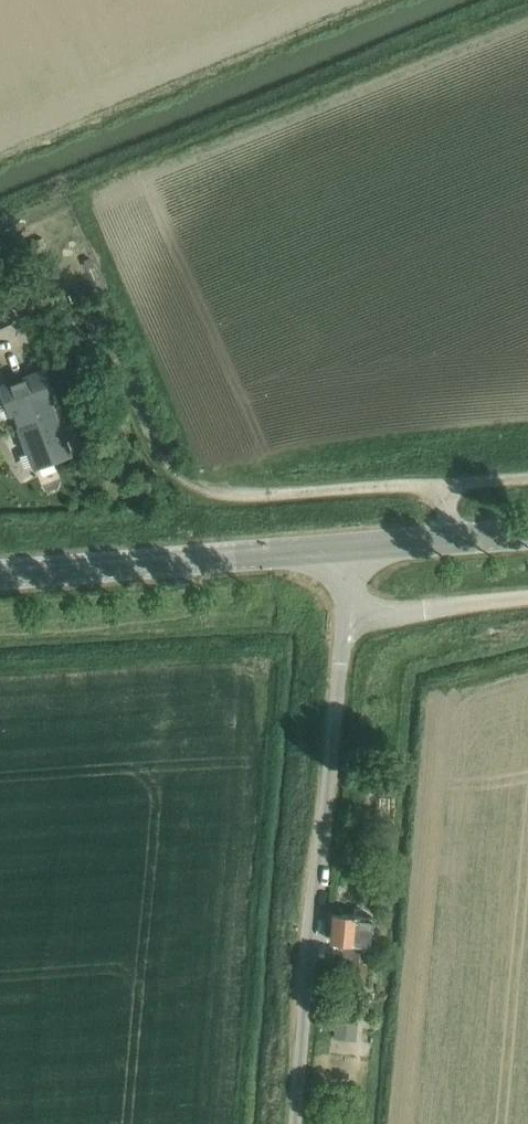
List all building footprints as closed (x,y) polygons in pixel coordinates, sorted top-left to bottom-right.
[(42,238),(22,247),(26,257),(46,248),(42,238)] [(92,252),(78,259),(84,272),(98,265),(92,252)] [(14,322),(4,293),(0,294),(0,326),(14,322)] [(0,385),(11,416),(17,414),(37,468),(72,455),(53,401),(56,400),(45,369),(0,385)] [(368,988),(371,964),(373,964),(377,917),(335,914),(333,940),(339,941),(338,963),(346,964),(344,985),(368,988)] [(336,1010),(334,1039),(336,1039),(346,1040),(348,1011),(338,1010),(336,1010)]
